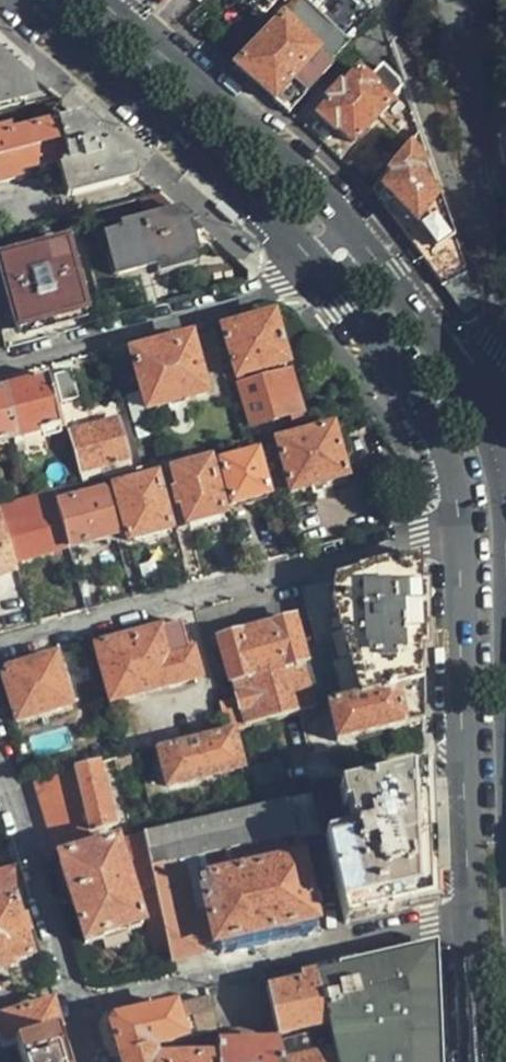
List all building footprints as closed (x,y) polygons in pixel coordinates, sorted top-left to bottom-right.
[(335,63),(350,47),(360,34),(325,0),(294,0),(293,2),(279,14),(335,63)] [(231,63),(290,114),(335,63),(279,14),(231,63)] [(381,69),(393,55),(379,15),(360,34),(350,47),(377,71),(368,81),(359,72),(343,89),(340,87),(327,100),(331,103),(318,118),(334,132),(336,130),(354,144),(398,92),(395,81),(381,69)] [(53,97),(0,51),(0,111),(53,97)] [(129,183),(139,171),(77,117),(58,124),(68,159),(79,196),(129,183)] [(68,159),(58,124),(26,132),(23,125),(0,131),(0,176),(68,159)] [(386,207),(445,288),(469,273),(423,144),(420,132),(387,171),(394,177),(382,190),(395,200),(386,207)] [(190,225),(196,223),(181,209),(124,227),(125,232),(107,237),(119,277),(199,255),(190,225)] [(88,310),(69,241),(2,260),(19,328),(88,310)] [(287,363),(274,314),(249,322),(224,329),(236,375),(287,363)] [(205,393),(190,339),(162,347),(132,355),(148,409),(205,393)] [(53,374),(60,402),(75,397),(67,369),(53,374)] [(290,369),(238,382),(250,424),(286,412),(300,409),(295,388),(290,369)] [(5,390),(19,438),(60,426),(46,376),(30,380),(31,382),(19,386),(5,390)] [(19,438),(5,390),(0,391),(0,443),(19,438)] [(290,425),(303,421),(300,409),(286,412),(290,425)] [(127,456),(116,420),(95,427),(73,433),(83,469),(127,456)] [(349,475),(335,425),(279,441),(292,490),(349,475)] [(270,493),(258,452),(224,462),(235,503),(252,498),(270,493)] [(225,513),(210,461),(175,471),(189,522),(208,517),(225,513)] [(171,528),(156,476),(114,487),(129,540),(150,534),(171,528)] [(101,477),(54,490),(57,504),(104,491),(101,477)] [(54,490),(0,505),(0,507),(16,563),(69,548),(57,504),(54,490)] [(104,491),(57,504),(69,548),(93,541),(115,534),(104,491)] [(0,507),(0,579),(20,574),(16,563),(0,507)] [(400,562),(302,589),(309,615),(318,647),(328,644),(345,701),(425,679),(424,646),(422,576),(400,562)] [(302,711),(331,704),(334,703),(329,685),(311,690),(304,664),(307,663),(295,617),(256,628),(220,638),(232,682),(235,682),(246,725),(283,716),(302,711)] [(201,676),(185,621),(141,634),(97,646),(113,701),(201,676)] [(71,705),(54,658),(31,665),(9,672),(4,679),(19,721),(71,705)] [(425,720),(425,679),(345,701),(334,703),(331,704),(340,742),(382,731),(425,720)] [(302,711),(283,716),(289,745),(308,741),(302,711)] [(238,728),(229,729),(178,742),(188,780),(248,766),(238,728)] [(127,794),(117,759),(76,769),(92,830),(133,819),(127,794)] [(328,845),(345,922),(416,905),(431,887),(426,768),(338,789),(342,807),(348,806),(356,832),(337,837),(328,845)] [(76,769),(35,779),(58,847),(93,838),(92,830),(76,769)] [(170,950),(173,962),(188,959),(205,955),(204,950),(258,937),(317,922),(299,846),(301,844),(299,835),(316,829),(309,796),(145,834),(154,878),(170,950)] [(129,838),(106,844),(62,859),(72,889),(89,942),(146,925),(136,895),(144,892),(157,952),(170,950),(154,878),(145,834),(129,838)] [(24,885),(18,867),(0,872),(0,968),(34,957),(22,918),(14,888),(24,885)] [(334,957),(318,961),(320,972),(331,1022),(337,1049),(340,1061),(439,1061),(433,936),(334,957)] [(294,978),(269,984),(280,1034),(331,1022),(320,972),(294,978)] [(188,991),(182,992),(184,1004),(176,1006),(185,1038),(218,1030),(207,986),(199,988),(188,991)] [(24,1041),(59,1030),(63,1029),(55,1001),(1,1019),(9,1045),(24,1041)] [(176,1006),(136,1014),(117,1018),(113,1024),(117,1039),(121,1055),(156,1053),(154,1044),(185,1038),(176,1006)] [(30,1061),(69,1061),(59,1030),(24,1041),(30,1061)] [(223,1061),(286,1061),(286,1060),(282,1043),(223,1048),(223,1058),(223,1061)] [(286,1061),(340,1061),(337,1049),(286,1060),(286,1061)] [(121,1055),(123,1061),(223,1061),(223,1058),(158,1058),(156,1053),(121,1055)]
